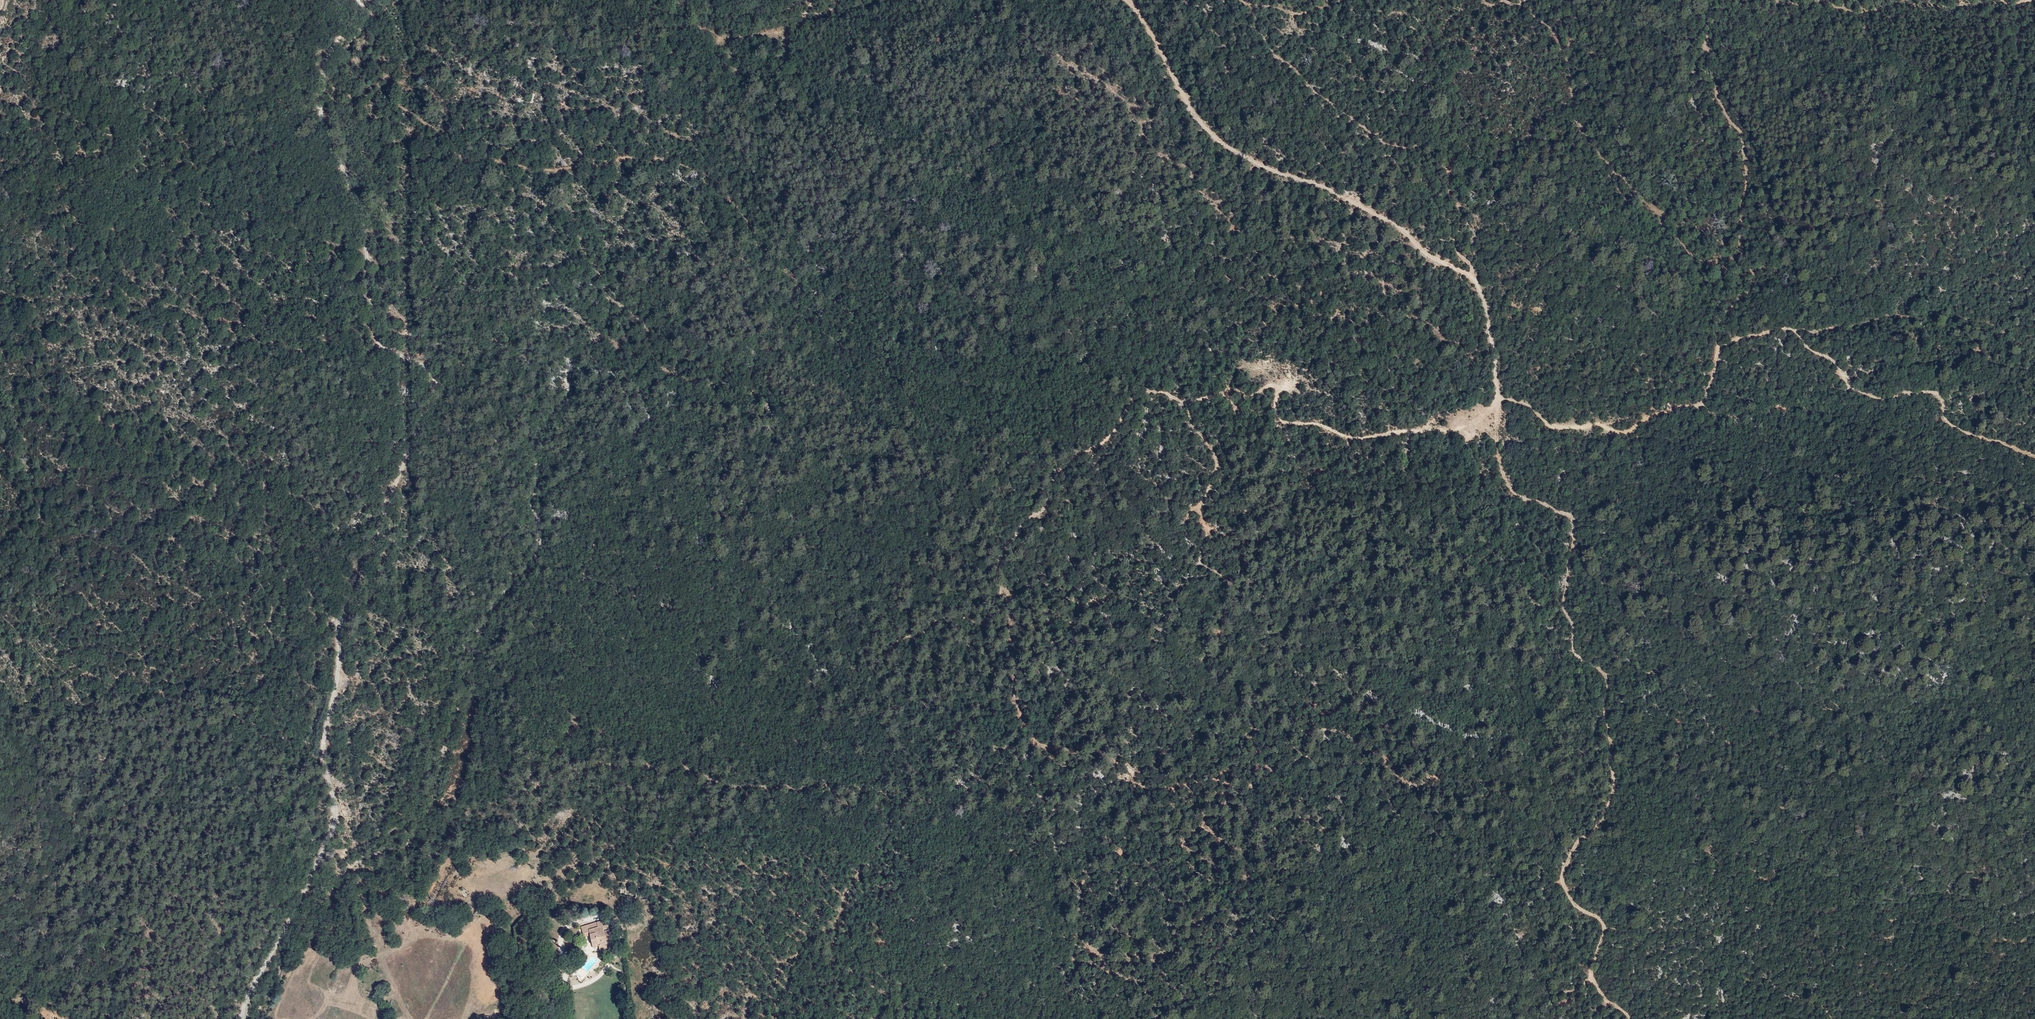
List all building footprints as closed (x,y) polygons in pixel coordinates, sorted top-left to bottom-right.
[(636,890),(621,888),(621,896),(636,897),(636,890)] [(586,934),(601,930),(600,920),(582,925),(584,931),(586,934)] [(606,929),(601,930),(586,934),(588,936),(589,937),(590,946),(596,946),(597,948),(606,948),(606,929)]
